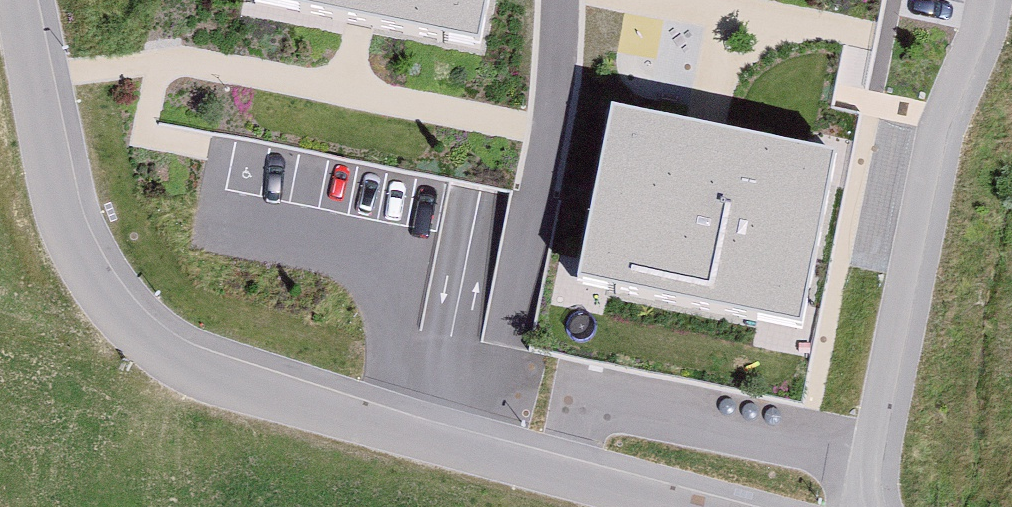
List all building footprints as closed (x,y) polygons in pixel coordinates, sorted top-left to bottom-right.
[(491,0),(257,0),(256,8),(358,29),(480,53),(491,0)] [(704,136),(612,118),(578,289),(802,334),(836,163),(704,136)]
